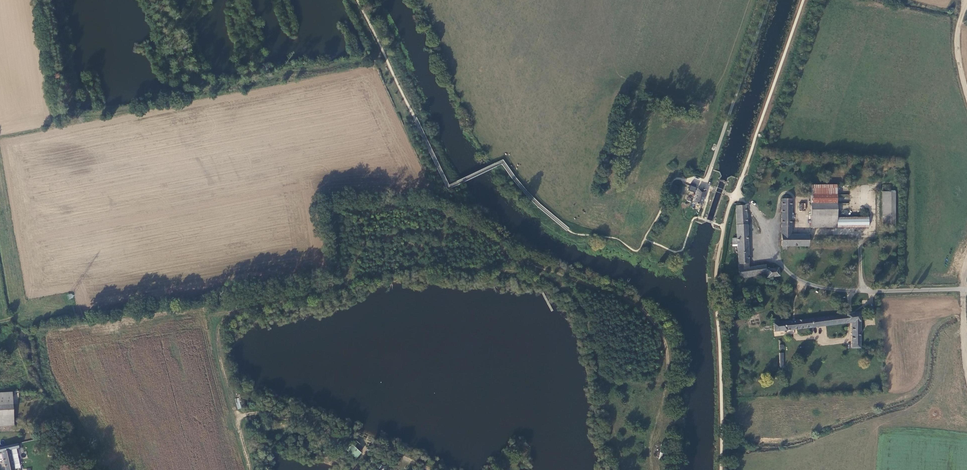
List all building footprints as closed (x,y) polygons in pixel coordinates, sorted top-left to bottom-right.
[(836,185),(810,185),(811,228),(836,228),(836,218),(836,185)] [(692,202),(700,205),(704,191),(697,188),(694,197),(692,202)] [(894,192),(882,192),(883,227),(895,227),(894,192)] [(808,246),(808,235),(790,235),(790,199),(788,199),(788,196),(787,195),(785,195),(784,196),(784,199),(781,199),(781,245),(808,246)] [(745,205),(744,206),(735,206),(736,238),(732,238),(732,245),(736,245),(736,253),(737,253),(738,263),(748,263),(745,205)] [(836,218),(836,228),(868,228),(868,218),(836,218)] [(769,264),(748,267),(738,268),(739,278),(766,274),(766,269),(770,268),(769,264)] [(766,269),(766,274),(766,277),(779,276),(778,268),(770,268),(766,269)] [(772,319),(774,325),(774,331),(779,331),(852,323),(851,348),(860,348),(861,322),(860,313),(779,322),(779,319),(772,319)] [(12,406),(11,393),(0,394),(0,433),(13,433),(12,406)] [(354,439),(351,443),(356,448),(359,444),(354,439)] [(1,452),(10,450),(19,448),(18,443),(0,447),(0,452),(1,452)] [(351,443),(345,449),(355,458),(360,452),(356,448),(351,443)] [(653,458),(662,459),(663,449),(654,448),(653,458)] [(1,452),(5,469),(13,469),(14,469),(10,450),(1,452)]
